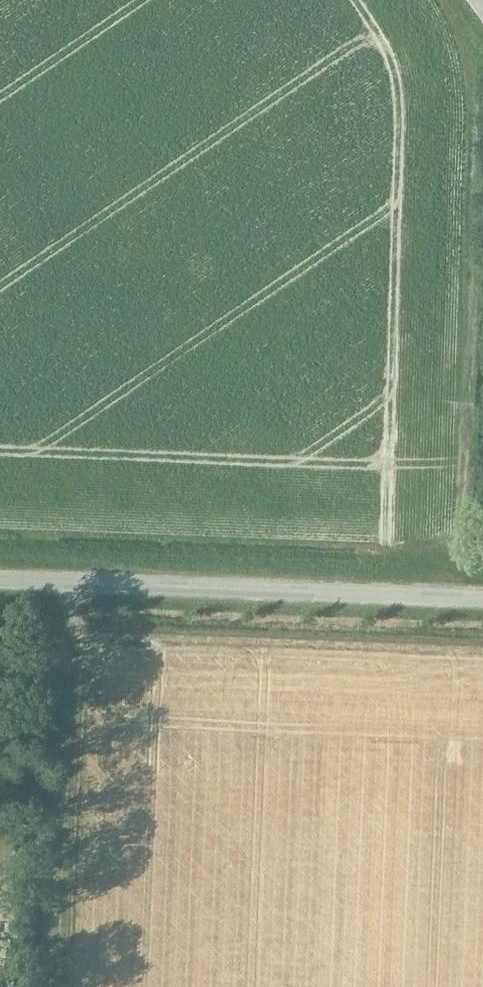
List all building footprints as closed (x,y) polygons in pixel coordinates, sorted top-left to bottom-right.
[(482,22),(482,0),(467,0),(482,22)]
